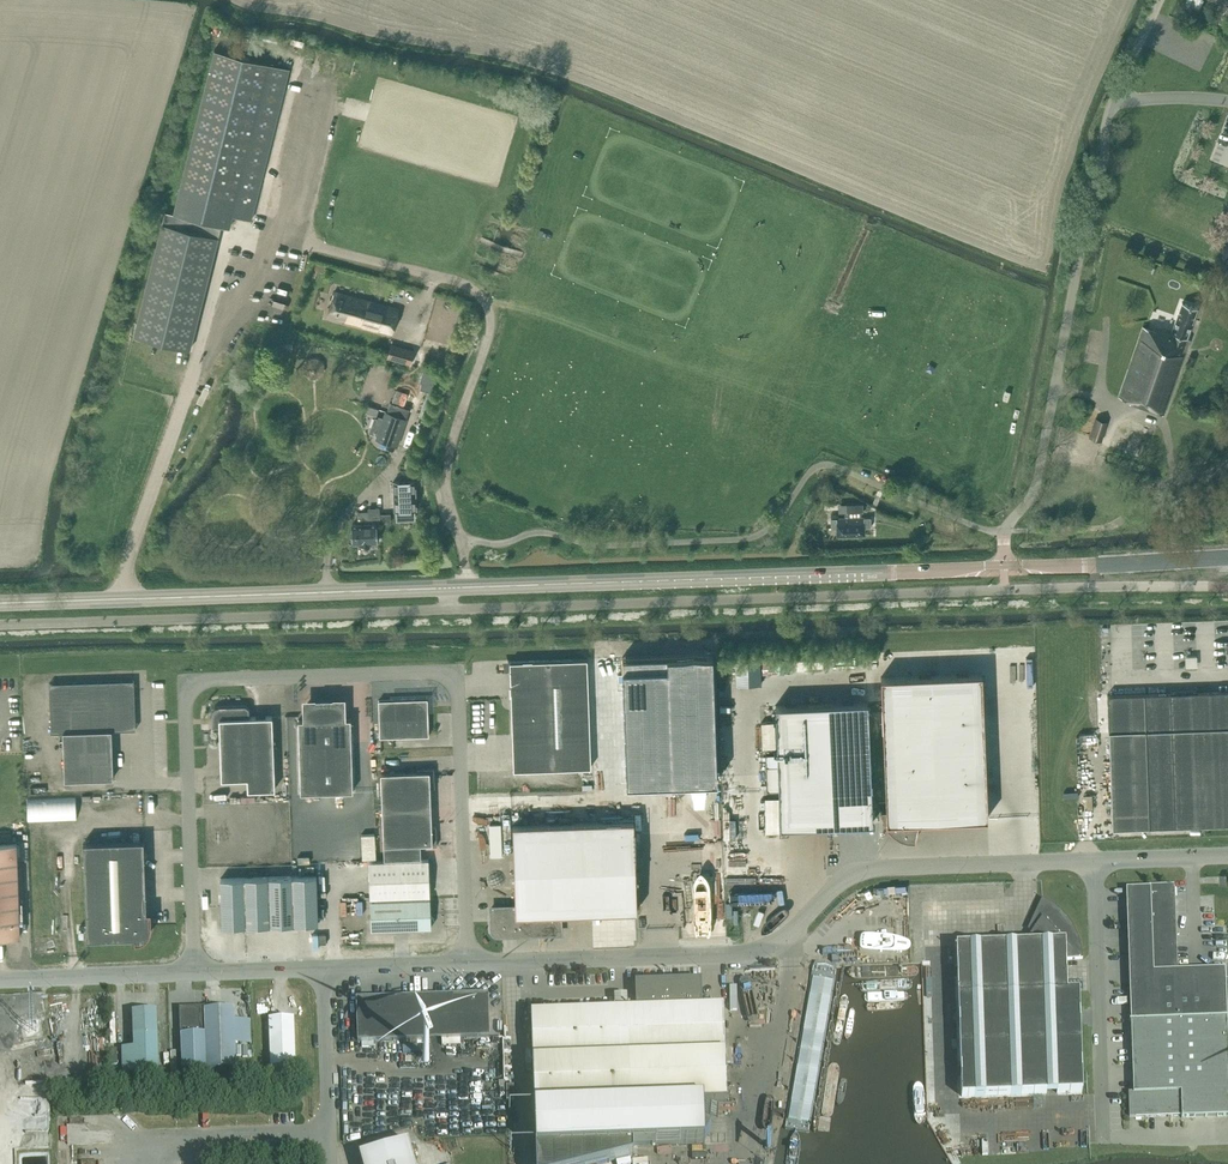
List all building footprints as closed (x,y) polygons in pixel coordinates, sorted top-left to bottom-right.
[(1190,6),(1199,10),(1204,0),(1193,0),(1190,6)] [(1215,14),(1204,9),(1201,15),(1212,20),(1215,14)] [(290,69),(215,50),(173,213),(165,211),(134,336),(190,350),(221,225),(230,228),(233,215),(252,220),(290,69)] [(335,291),(328,316),(393,333),(400,309),(335,291)] [(1143,326),(1119,396),(1130,401),(1130,403),(1163,415),(1186,350),(1183,349),(1198,308),(1182,302),(1172,333),(1157,328),(1156,331),(1143,326)] [(411,365),(415,350),(391,343),(387,358),(411,365)] [(1189,355),(1186,364),(1194,366),(1196,357),(1189,355)] [(396,388),(391,401),(409,407),(413,395),(413,394),(396,388)] [(375,417),(370,431),(379,434),(378,439),(397,445),(407,417),(406,417),(409,407),(391,401),(385,417),(380,415),(379,418),(375,417)] [(1084,415),(1079,432),(1090,436),(1090,437),(1102,441),(1108,421),(1096,418),(1095,419),(1084,415)] [(415,480),(394,481),(395,510),(416,509),(415,480)] [(863,511),(863,503),(839,504),(839,512),(863,511)] [(380,523),(380,514),(379,507),(368,507),(368,512),(358,513),(359,523),(353,524),(354,543),(377,542),(376,523),(380,523)] [(836,518),(831,519),(831,529),(837,528),(837,535),(865,535),(865,528),(871,527),(871,517),(865,518),(865,517),(836,518)] [(623,674),(618,674),(618,681),(623,681),(627,784),(717,780),(712,654),(622,658),(623,674)] [(510,662),(514,770),(591,767),(587,659),(510,662)] [(886,809),(882,809),(882,815),(885,822),(889,828),(894,833),(900,837),(907,840),(915,840),(920,821),(988,818),(982,673),(881,677),(886,809)] [(50,684),(51,732),(63,732),(65,780),(114,778),(112,730),(136,729),(134,680),(50,684)] [(1150,827),(1227,824),(1227,691),(1108,695),(1109,726),(1110,769),(1112,828),(1150,827)] [(380,737),(429,736),(428,698),(379,700),(380,737)] [(300,793),(353,791),(351,718),(342,719),(341,702),(308,703),(308,720),(298,720),(300,793)] [(873,823),(868,702),(776,705),(778,753),(766,754),(767,791),(779,790),(781,827),(873,823)] [(275,789),(272,716),(249,717),(249,708),(246,706),(220,707),(216,708),(213,710),(213,714),(213,726),(220,726),(222,779),(248,778),(248,790),(275,789)] [(431,807),(431,788),(432,788),(435,785),(434,769),(417,769),(418,772),(381,773),(383,809),(431,807)] [(421,846),(437,845),(437,829),(433,826),(432,826),(431,807),(383,809),(384,858),(421,857),(421,846)] [(516,906),(492,907),(492,915),(493,929),(493,931),(494,933),(496,934),(499,934),(561,932),(560,913),(637,911),(634,821),(513,825),(516,906)] [(379,857),(378,831),(364,832),(365,857),(379,857)] [(151,929),(151,924),(151,913),(151,911),(146,911),(146,889),(145,865),(144,841),(84,843),(87,939),(135,937),(136,942),(140,941),(144,940),(148,937),(150,933),(151,929)] [(0,844),(0,937),(20,936),(17,843),(0,844)] [(430,895),(429,877),(429,859),(399,860),(369,861),(370,879),(370,898),(430,895)] [(221,878),(222,927),(318,923),(317,875),(221,878)] [(1227,1017),(1225,969),(1177,971),(1174,885),(1149,886),(1149,888),(1126,889),(1131,1021),(1130,1021),(1130,1022),(1131,1022),(1133,1093),(1128,1093),(1129,1117),(1182,1116),(1182,1118),(1227,1116),(1227,1051),(1227,1018),(1227,1017)] [(1079,991),(1067,992),(1066,960),(1083,959),(1082,948),(1079,937),(1074,927),(1068,918),(1061,910),(1052,904),(1043,898),(1027,926),(1033,929),(1025,943),(983,945),(956,946),(962,1097),(1083,1092),(1079,991)] [(423,931),(427,928),(431,927),(431,923),(435,919),(431,915),(431,899),(370,901),(371,930),(419,928),(423,931)] [(614,1010),(531,1013),(534,1110),(703,1104),(727,1103),(723,1006),(703,1007),(700,1007),(699,982),(671,983),(666,984),(638,985),(638,1001),(638,1009),(627,1010),(627,995),(614,995),(614,1010)] [(490,1038),(488,994),(356,999),(358,1042),(395,1041),(395,1050),(402,1050),(402,1041),(490,1038)] [(236,1069),(234,1017),(234,1009),(181,1011),(183,1071),(236,1069)] [(159,1074),(157,1011),(133,1012),(134,1048),(122,1049),(123,1075),(159,1074)] [(295,1067),(294,1018),(269,1019),(271,1068),(295,1067)] [(703,1104),(534,1110),(535,1149),(704,1143),(704,1126),(703,1104)] [(359,1156),(361,1163),(414,1163),(408,1142),(359,1156)] [(281,1148),(270,1149),(270,1163),(282,1163),(281,1148)]
